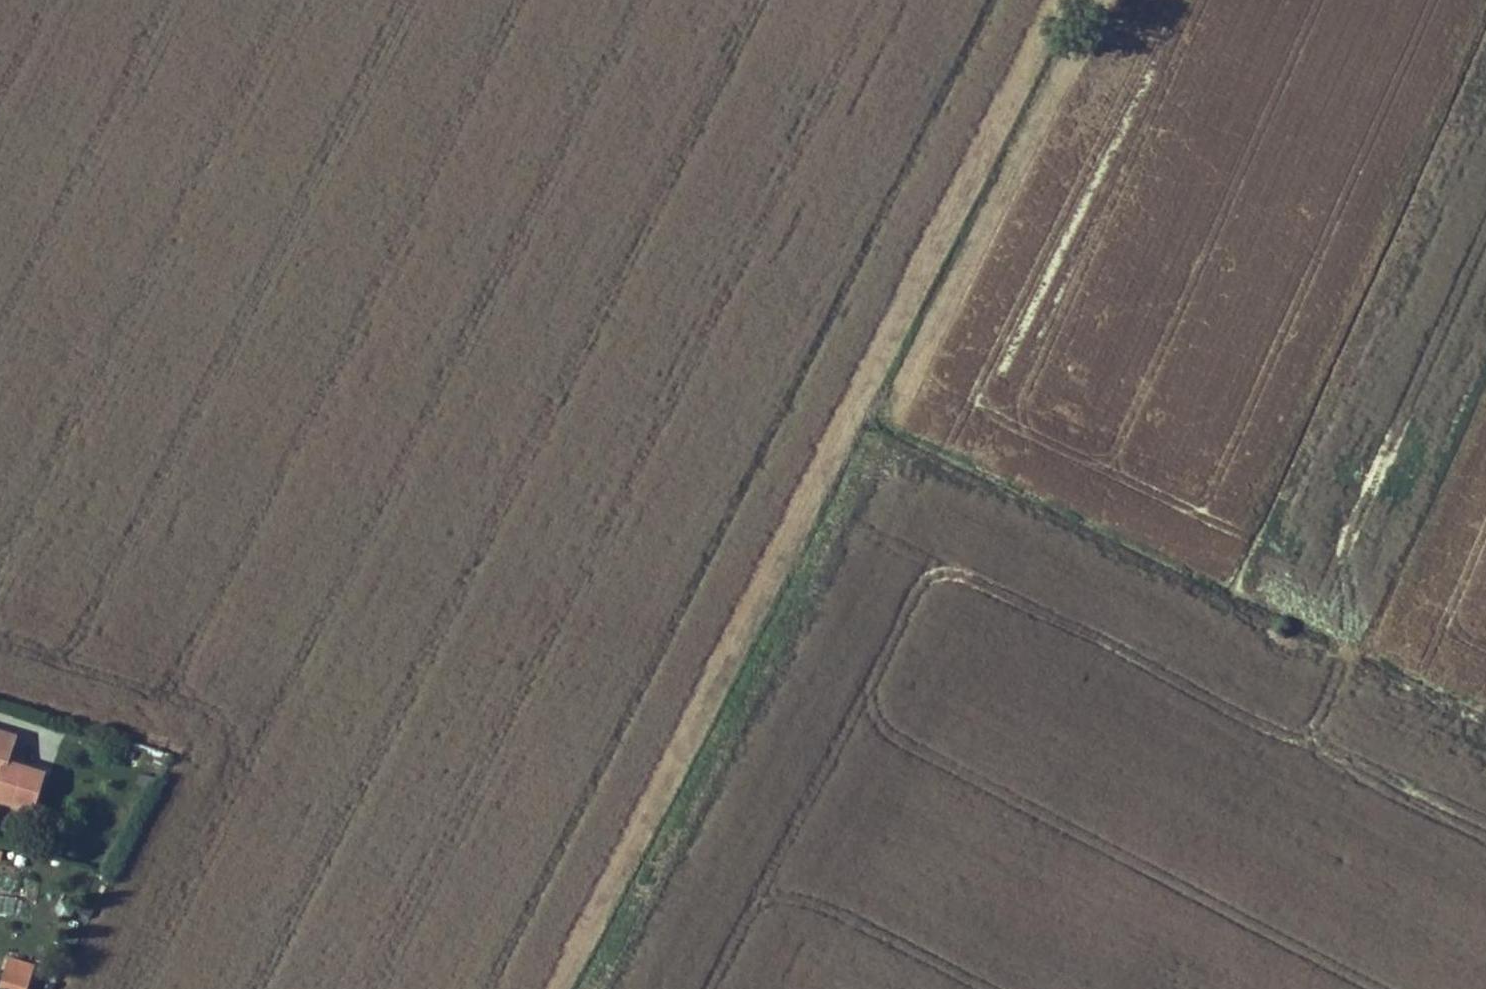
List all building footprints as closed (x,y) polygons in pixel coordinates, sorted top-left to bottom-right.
[(17,739),(0,733),(0,786),(3,787),(0,795),(0,802),(37,813),(48,776),(9,764),(17,739)] [(3,973),(0,983),(0,988),(5,988),(27,988),(29,981),(3,973)]
